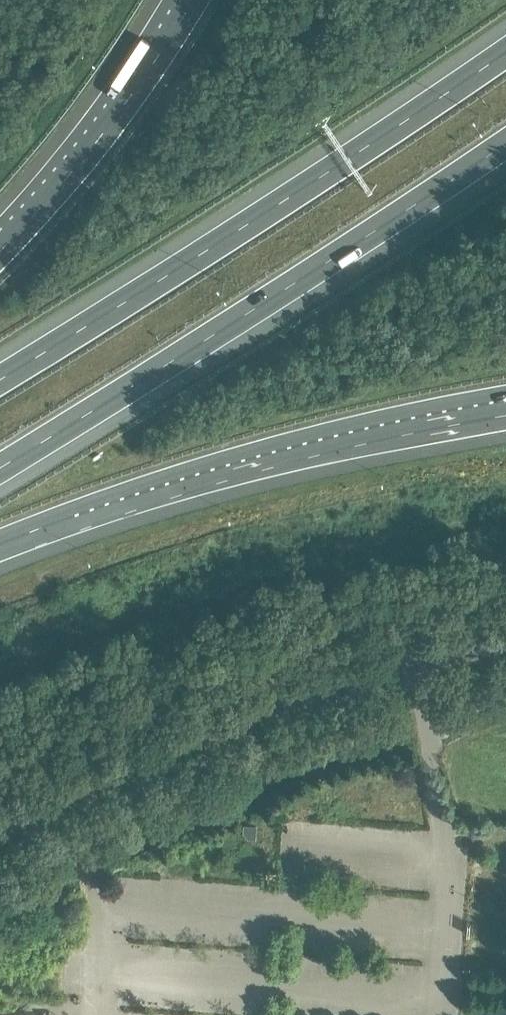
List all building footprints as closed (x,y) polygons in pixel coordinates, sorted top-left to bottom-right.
[(244,833),(248,839),(257,839),(258,826),(244,825),(244,833)]
